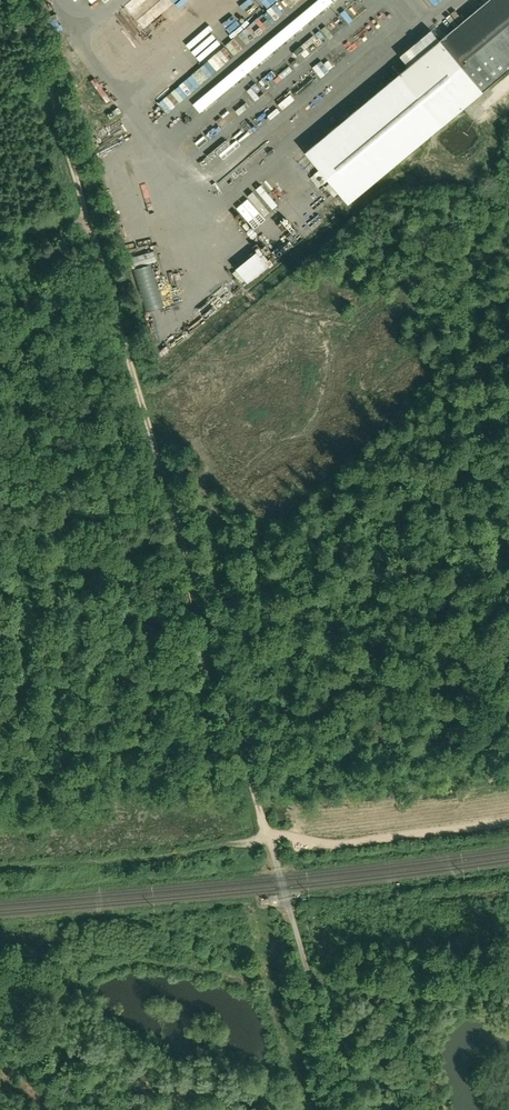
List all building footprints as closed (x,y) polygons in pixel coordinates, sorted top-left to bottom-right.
[(346,202),(508,68),(508,0),(484,0),(439,37),(429,26),(398,52),(398,58),(401,61),(405,62),(301,148),(346,202)] [(118,19),(127,12),(120,4),(111,11),(118,19)] [(253,20),(227,44),(236,53),(261,29),(253,20)] [(293,52),(302,61),(323,42),(314,32),(293,52)] [(204,78),(231,55),(223,46),(212,55),(216,60),(213,63),(209,58),(200,66),(206,74),(203,77),(204,78)] [(237,289),(263,264),(250,250),(220,279),(225,284),(229,280),(237,289)] [(126,261),(134,285),(159,277),(152,253),(126,261)] [(167,281),(136,291),(139,303),(171,293),(167,281)] [(140,307),(144,319),(177,308),(173,296),(140,307)]
